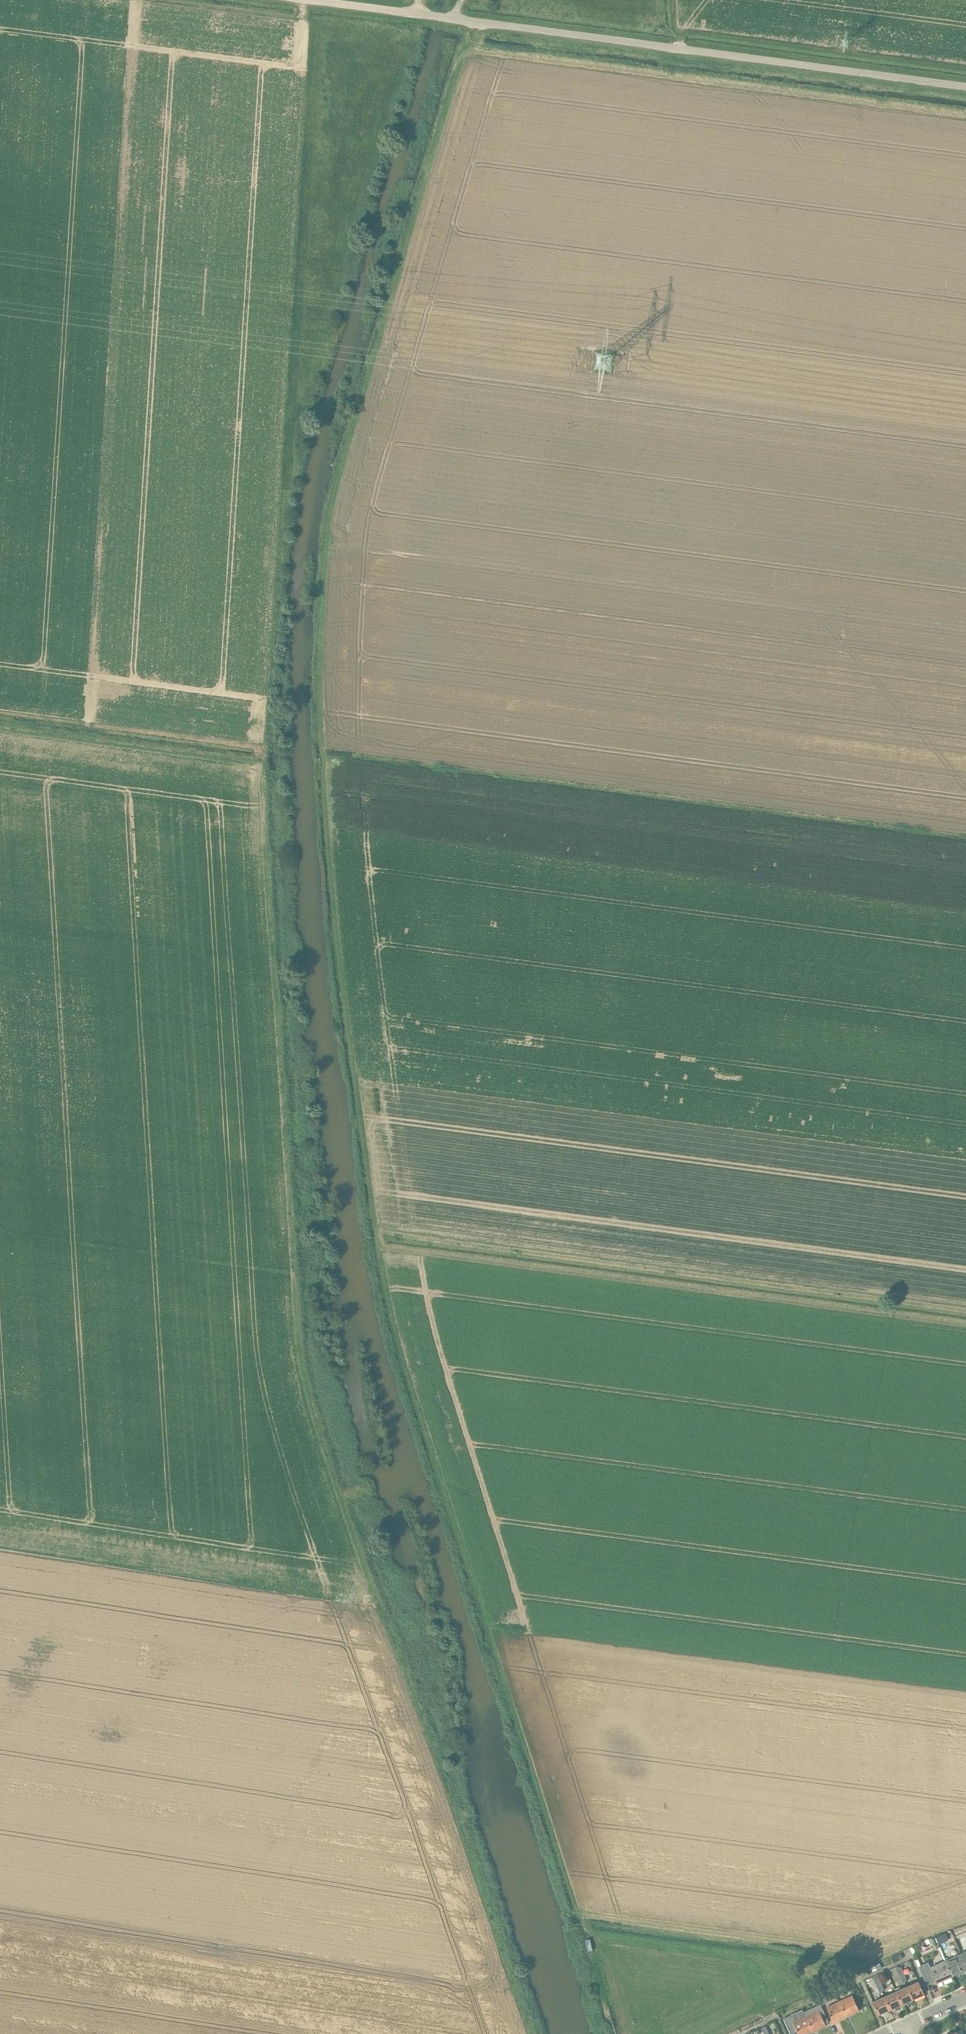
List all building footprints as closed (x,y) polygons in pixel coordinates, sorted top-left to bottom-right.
[(942,1934),(936,1937),(940,1944),(946,1941),(942,1934)] [(891,1958),(893,1963),(902,1958),(900,1953),(891,1958)] [(952,1976),(965,1970),(965,1965),(960,1953),(945,1960),(952,1976)] [(920,1965),(918,1966),(927,1985),(936,1981),(936,1983),(952,1976),(945,1960),(930,1967),(928,1962),(920,1965)] [(871,1967),(873,1972),(882,1968),(879,1963),(871,1967)] [(901,1966),(896,1969),(899,1975),(902,1982),(907,1980),(904,1973),(901,1966)] [(918,1981),(907,1986),(913,1999),(924,1994),(918,1981)] [(884,1990),(881,1983),(876,1985),(879,1993),(884,1990)] [(896,1991),(895,1991),(901,2003),(901,2004),(902,2004),(902,2003),(913,1999),(907,1986),(900,1989),(896,1991)] [(885,1996),(884,1996),(890,2009),(891,2008),(901,2004),(901,2003),(895,1991),(885,1996)] [(828,2002),(824,1994),(818,1997),(821,2005),(828,2002)] [(839,2001),(846,2017),(859,2011),(852,1995),(839,2001)] [(873,2001),(872,2002),(878,2014),(879,2014),(890,2009),(884,1996),(873,2001)] [(833,2022),(846,2017),(839,2001),(826,2007),(833,2022)] [(826,2025),(820,2010),(806,2016),(813,2031),(826,2025)] [(783,2018),(790,2033),(797,2031),(798,2033),(807,2033),(813,2031),(806,2016),(805,2016),(798,2020),(795,2013),(790,2015),(783,2018)] [(774,2015),(763,2020),(764,2021),(765,2024),(766,2026),(774,2022),(777,2021),(774,2016),(774,2015)]
